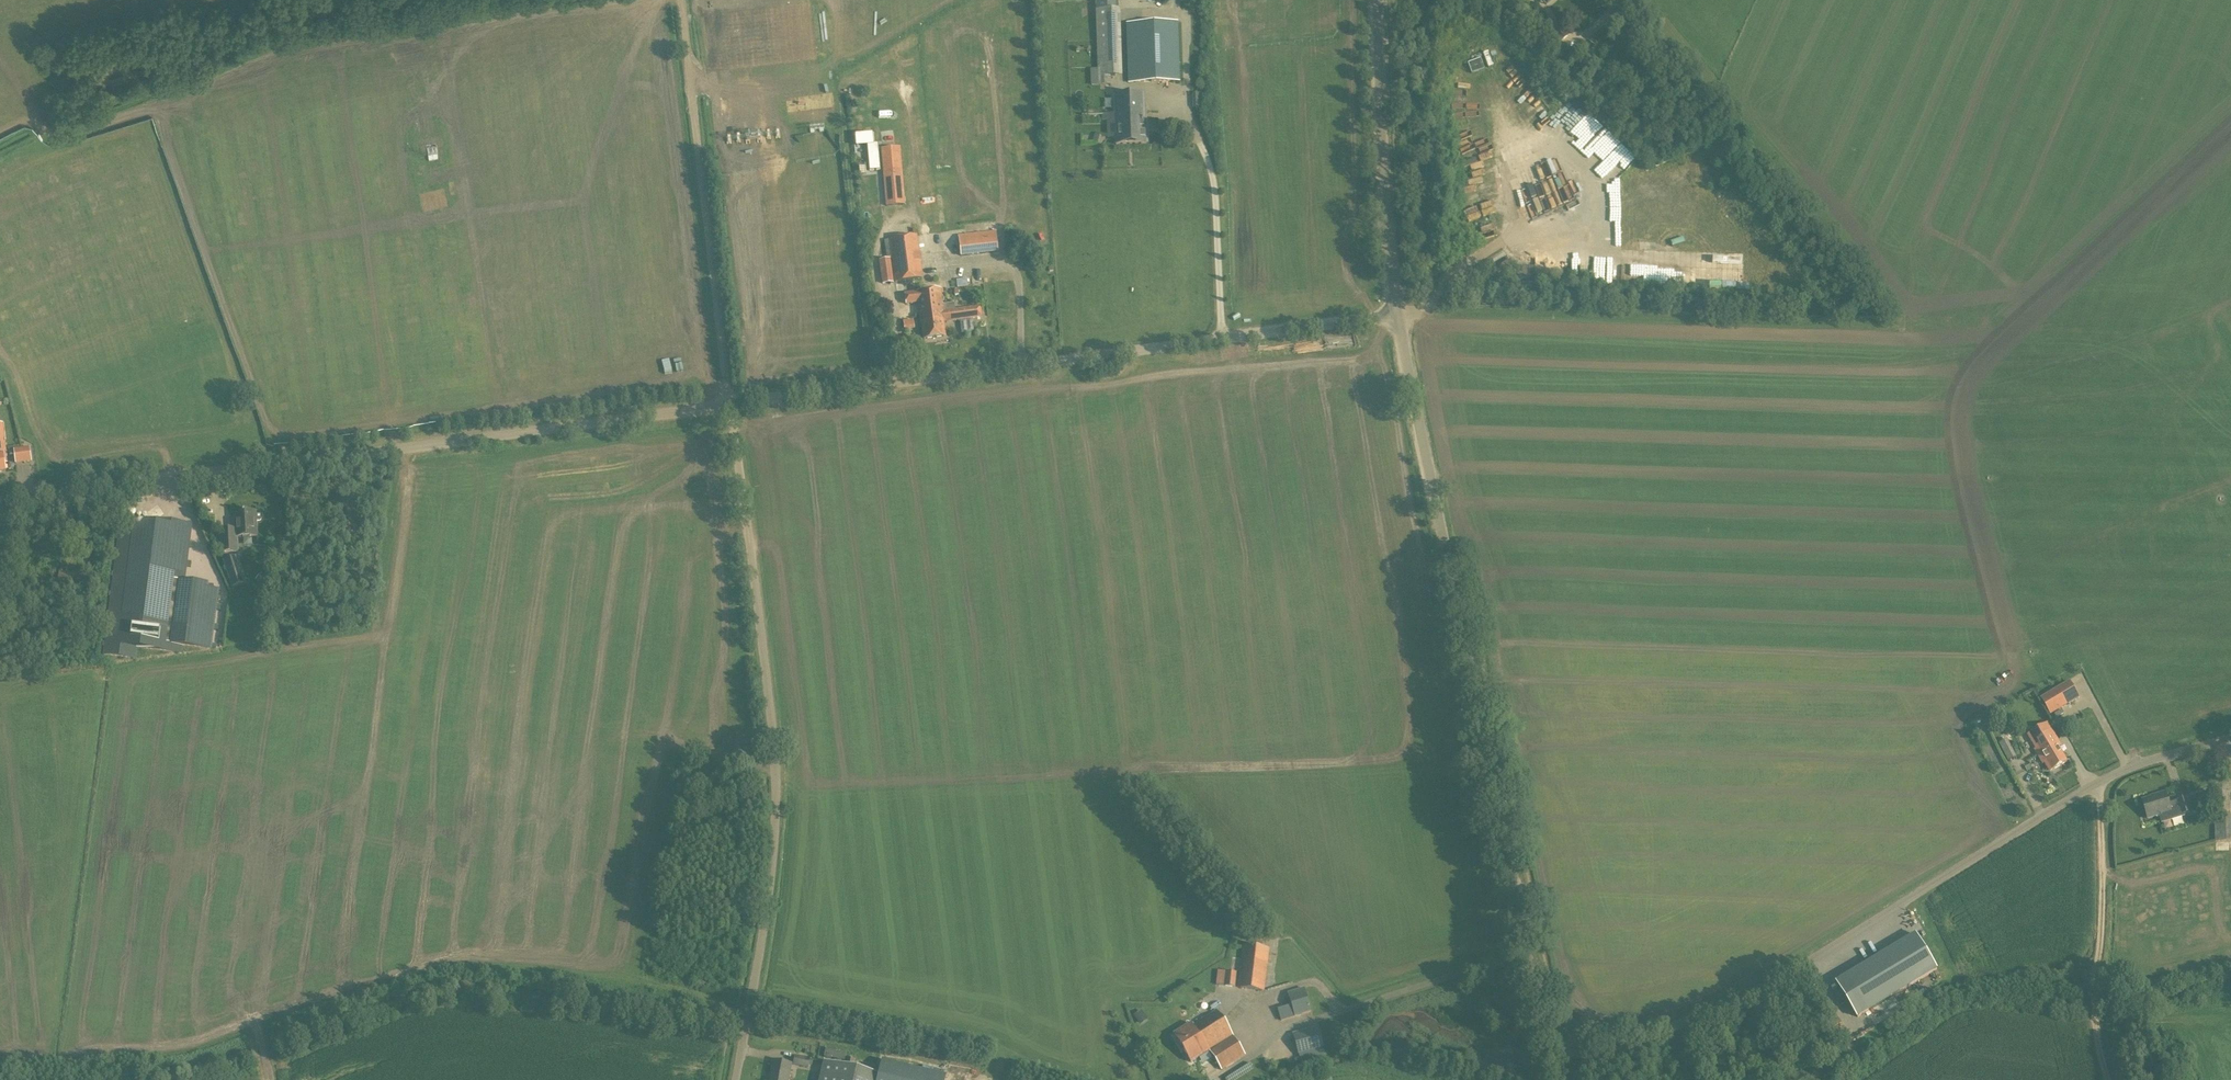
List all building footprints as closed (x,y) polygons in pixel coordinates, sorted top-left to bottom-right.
[(1095,10),(1097,77),(1122,76),(1120,9),(1116,9),(1116,0),(1095,0),(1095,10)] [(1557,45),(1571,34),(1558,19),(1544,31),(1557,45)] [(1128,83),(1180,81),(1179,21),(1126,23),(1128,83)] [(1487,67),(1492,65),(1487,50),(1482,52),(1487,67)] [(1474,59),(1479,57),(1483,68),(1486,67),(1481,53),(1473,55),(1474,59)] [(1470,73),(1483,69),(1479,58),(1466,62),(1470,73)] [(1512,87),(1521,78),(1511,69),(1503,79),(1512,87)] [(1102,121),(1104,121),(1107,121),(1108,138),(1116,138),(1116,145),(1148,143),(1147,119),(1145,119),(1144,96),(1114,97),(1114,96),(1113,97),(1114,113),(1102,114),(1102,115),(1102,119),(1102,121)] [(1535,99),(1524,109),(1528,113),(1539,103),(1535,99)] [(878,137),(860,138),(861,149),(879,148),(878,137)] [(1576,142),(1568,148),(1579,162),(1587,156),(1576,142)] [(886,207),(905,205),(900,147),(881,148),(886,207)] [(1525,220),(1568,201),(1549,159),(1545,162),(1556,188),(1544,194),(1546,197),(1520,209),(1525,220)] [(1478,170),(1479,175),(1492,172),(1490,166),(1478,170)] [(1475,186),(1459,192),(1470,220),(1480,216),(1476,204),(1481,202),(1475,186)] [(960,256),(998,252),(996,231),(958,235),(960,256)] [(924,279),(917,235),(884,240),(887,259),(891,259),(893,283),(924,279)] [(1708,267),(1709,250),(1695,250),(1695,262),(1702,262),(1701,266),(1708,267)] [(1508,256),(1486,269),(1494,282),(1515,269),(1508,256)] [(882,284),(893,283),(890,259),(879,261),(882,284)] [(943,311),(949,304),(943,304),(941,289),(905,294),(906,305),(917,303),(919,315),(943,312),(943,311)] [(947,318),(947,322),(982,317),(980,306),(955,310),(954,303),(949,304),(943,311),(943,312),(944,319),(947,318)] [(944,322),(947,322),(947,318),(944,319),(943,312),(919,315),(920,323),(921,323),(924,339),(946,337),(944,322)] [(912,319),(902,320),(903,329),(913,328),(912,319)] [(3,423),(0,423),(0,473),(7,472),(6,463),(8,463),(3,423)] [(32,461),(30,446),(22,447),(24,462),(32,461)] [(221,553),(238,552),(237,537),(257,536),(256,521),(260,521),(262,519),(262,513),(260,510),(234,512),(235,529),(220,530),(221,553)] [(105,644),(104,654),(136,659),(138,648),(177,653),(178,645),(211,650),(212,644),(217,604),(219,590),(208,589),(208,585),(184,582),(191,525),(154,520),(154,523),(121,519),(113,581),(105,644)] [(285,554),(286,536),(278,536),(276,552),(275,552),(274,565),(282,565),(283,553),(285,554)] [(246,582),(238,555),(223,560),(232,587),(246,582)] [(41,559),(36,558),(33,570),(39,571),(41,559)] [(59,572),(59,584),(80,584),(80,572),(59,572)] [(2061,693),(2045,702),(2054,717),(2070,708),(2061,693)] [(2053,770),(2068,761),(2059,747),(2061,745),(2048,723),(2029,734),(2046,763),(2048,762),(2053,770)] [(2011,745),(2002,749),(2008,761),(2017,756),(2011,745)] [(2169,803),(2166,791),(2154,795),(2154,796),(2142,800),(2148,819),(2172,812),(2172,811),(2180,808),(2182,815),(2191,812),(2187,796),(2177,799),(2177,800),(2169,803)] [(2214,791),(2214,813),(2230,812),(2230,791),(2214,791)] [(2215,832),(2215,842),(2230,841),(2230,832),(2215,832)] [(1857,1019),(1903,991),(1896,979),(1932,959),(1917,934),(1835,983),(1857,1019)] [(1264,992),(1270,948),(1243,944),(1238,989),(1264,992)] [(1235,988),(1237,973),(1217,970),(1216,985),(1224,986),(1224,987),(1235,988)] [(1311,1011),(1304,987),(1287,993),(1291,1005),(1295,1017),(1311,1011)] [(1133,1014),(1139,1023),(1146,1018),(1140,1009),(1133,1014)] [(1220,1030),(1226,1025),(1217,1010),(1192,1025),(1190,1023),(1173,1034),(1179,1043),(1190,1035),(1196,1031),(1201,1037),(1210,1030),(1213,1034),(1220,1030)] [(1190,1035),(1179,1043),(1191,1063),(1210,1051),(1221,1070),(1245,1056),(1226,1025),(1220,1030),(1213,1034),(1210,1030),(1201,1037),(1196,1031),(1190,1035)] [(1293,1033),(1298,1054),(1323,1048),(1318,1026),(1293,1033)] [(823,1048),(823,1062),(835,1062),(835,1048),(823,1048)] [(809,1068),(810,1058),(795,1055),(793,1065),(809,1068)] [(947,1075),(894,1062),(882,1060),(878,1075),(877,1079),(945,1079),(947,1075)] [(792,1065),(773,1061),(771,1072),(773,1073),(772,1079),(789,1079),(792,1065)] [(878,1075),(824,1062),(820,1079),(877,1079),(878,1075)]
